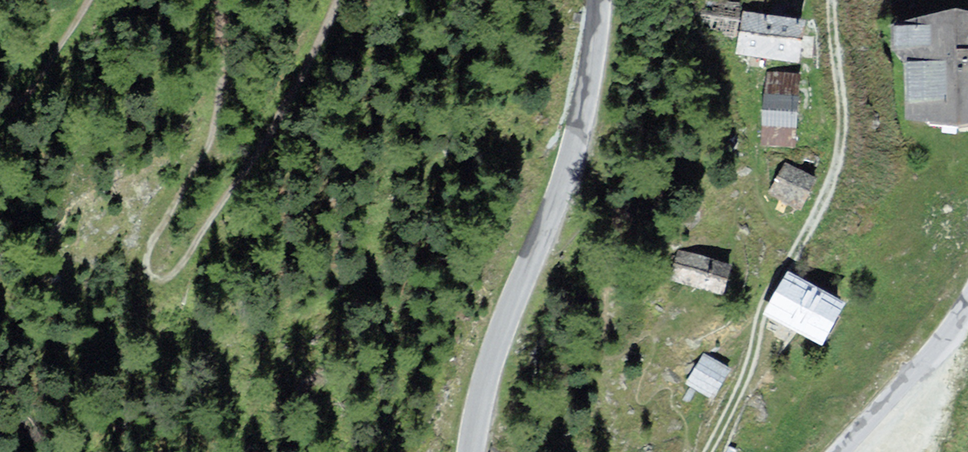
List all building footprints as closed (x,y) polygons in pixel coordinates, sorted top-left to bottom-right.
[(738,6),(700,1),(697,30),(735,35),(738,6)] [(802,22),(744,14),(739,53),(797,61),(802,22)] [(896,33),(895,57),(908,69),(909,128),(967,129),(967,25),(961,24),(896,33)] [(798,77),(768,76),(764,143),(794,145),(798,77)] [(814,179),(787,165),(773,193),(799,207),(814,179)] [(729,266),(681,253),(674,279),(722,292),(725,281),(729,266)] [(842,303),(789,274),(767,314),(821,343),(842,303)] [(728,369),(705,356),(688,383),(712,396),(728,369)]
